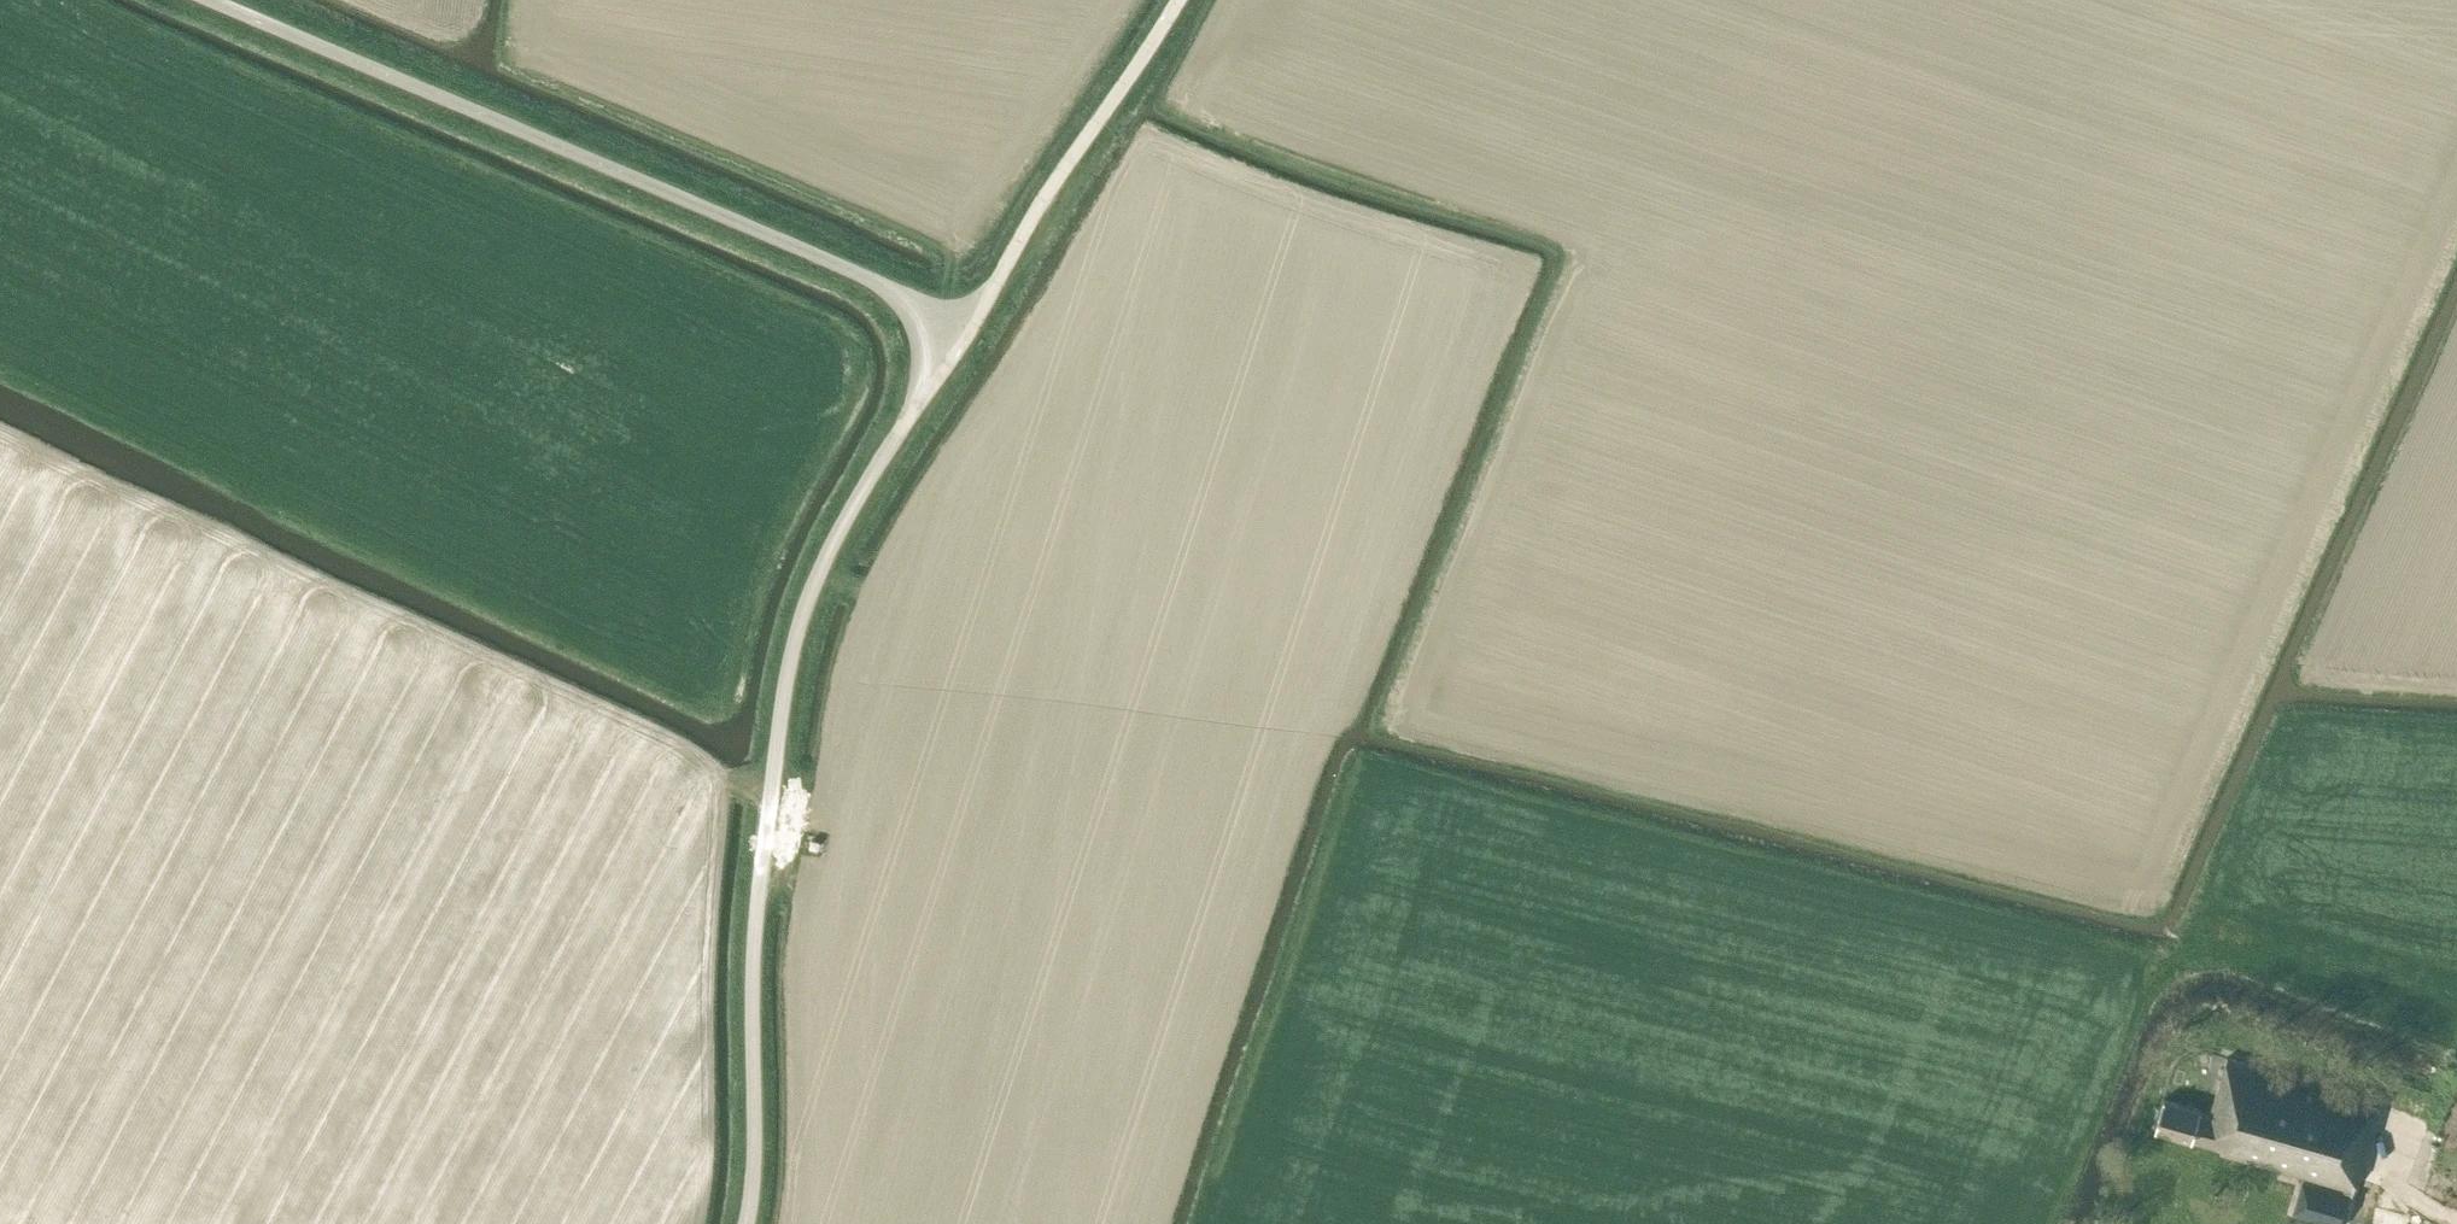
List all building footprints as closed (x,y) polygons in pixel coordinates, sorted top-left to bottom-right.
[(2201,1109),(2164,1099),(2155,1129),(2192,1140),(2193,1138),(2222,1147),(2220,1153),(2304,1176),(2293,1213),(2333,1223),(2343,1223),(2379,1101),(2227,1057),(2210,1114),(2200,1112),(2201,1109)]
